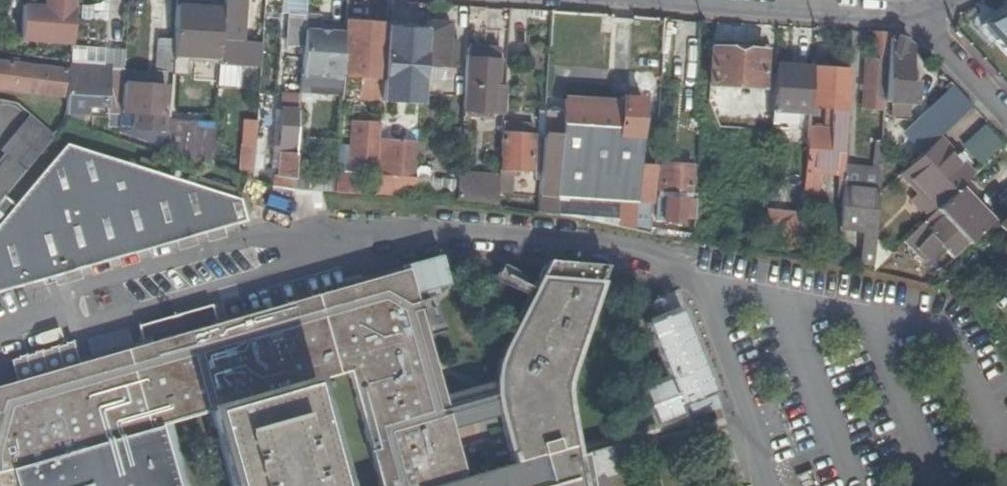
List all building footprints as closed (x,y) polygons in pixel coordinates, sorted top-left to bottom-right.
[(45,5),(25,4),(22,41),(73,45),(74,33),(76,0),(45,0),(45,5)] [(221,40),(220,57),(220,63),(244,65),(262,66),(264,42),(241,40),(244,0),(225,0),(223,40),(221,40)] [(104,4),(80,6),(81,20),(105,19),(104,4)] [(200,6),(178,5),(176,39),(174,63),(187,64),(188,55),(220,57),(221,40),(224,8),(205,6),(200,6)] [(306,30),(307,15),(290,14),(288,46),(305,47),(306,30)] [(387,23),(347,21),(347,28),(343,78),(343,88),(361,89),(362,77),(384,78),(387,32),(387,27),(387,23)] [(452,22),(429,21),(428,29),(428,34),(426,64),(449,66),(451,42),(452,22)] [(320,31),(306,30),(305,47),(303,77),(343,78),(347,28),(330,27),(330,32),(320,31)] [(428,34),(387,32),(384,78),(382,103),(422,105),(426,64),(428,34)] [(890,33),(873,32),(871,58),(866,58),(863,110),(885,111),(885,110),(885,100),(889,38),(890,33)] [(174,63),(176,39),(159,38),(157,70),(173,72),(173,70),(174,63)] [(904,38),(889,38),(885,100),(913,101),(914,80),(909,79),(911,45),(904,38)] [(461,43),(451,42),(449,66),(459,67),(461,43)] [(125,68),(126,50),(73,46),(72,61),(72,64),(125,68)] [(505,112),(506,87),(499,86),(501,49),(470,47),(465,110),(505,112)] [(776,66),(776,51),(713,47),(711,83),(762,87),(763,66),(776,66)] [(23,56),(13,55),(12,62),(22,63),(23,56)] [(829,61),(813,60),(812,68),(810,112),(810,115),(814,115),(815,106),(840,108),(838,130),(809,127),(804,196),(820,197),(822,176),(822,171),(842,173),(843,168),(849,70),(829,69),(829,61)] [(12,62),(0,61),(0,88),(65,96),(67,68),(22,63),(12,62)] [(242,87),(244,65),(220,63),(218,85),(242,87)] [(72,64),(69,112),(91,113),(91,106),(109,108),(109,114),(123,115),(124,90),(124,83),(125,68),(72,64)] [(812,68),(776,66),(773,110),(792,111),(810,112),(812,68)] [(124,90),(167,93),(167,87),(124,83),(124,90)] [(974,106),(959,89),(939,108),(955,124),(974,106)] [(123,115),(122,130),(168,145),(169,130),(170,124),(165,123),(167,93),(124,90),(123,115)] [(284,110),(301,111),(301,98),(285,96),(284,110)] [(565,100),(559,196),(578,197),(578,205),(586,206),(586,198),(591,198),(590,208),(608,212),(609,199),(635,201),(642,99),(622,98),(621,104),(565,100)] [(955,124),(939,108),(924,122),(940,139),(942,136),(955,124)] [(279,175),(295,178),(301,111),(284,110),(282,141),(277,141),(276,151),(281,152),(280,167),(279,175)] [(790,127),(792,111),(773,110),(772,126),(790,127)] [(54,135),(29,115),(1,149),(5,152),(0,158),(0,201),(54,135)] [(351,166),(378,168),(380,140),(381,123),(354,121),(351,166)] [(985,123),(961,144),(981,166),(1004,146),(985,123)] [(169,130),(168,145),(196,147),(210,148),(213,148),(215,133),(169,130)] [(501,170),(501,176),(500,192),(510,193),(511,172),(532,173),(533,134),(504,132),(502,158),(504,158),(503,170),(501,170)] [(975,173),(942,136),(940,139),(932,145),(901,174),(918,193),(910,200),(926,219),(951,196),(956,192),(975,173)] [(255,169),(254,178),(272,181),(295,185),(295,178),(279,175),(280,167),(267,166),(268,137),(257,137),(256,148),(255,169)] [(378,168),(376,190),(417,193),(418,178),(414,178),(417,142),(380,140),(378,168)] [(248,220),(241,198),(233,195),(196,184),(178,179),(162,173),(68,143),(16,204),(6,196),(0,203),(0,291),(248,220)] [(245,168),(255,169),(256,148),(246,146),(245,168)] [(210,148),(196,147),(196,156),(209,157),(210,148)] [(682,198),(690,199),(692,166),(660,164),(658,196),(665,197),(682,198)] [(166,165),(162,173),(178,179),(182,170),(166,165)] [(881,171),(843,168),(842,173),(842,178),(842,187),(879,190),(880,178),(881,171)] [(459,189),(459,180),(435,178),(436,170),(418,169),(418,178),(417,193),(458,196),(459,189)] [(501,176),(460,174),(459,180),(459,189),(500,192),(501,176)] [(196,184),(233,195),(236,187),(199,175),(196,184)] [(842,187),(839,228),(846,228),(846,227),(865,229),(863,256),(875,257),(879,195),(879,190),(842,187)] [(988,226),(956,192),(951,196),(984,231),(988,226)] [(557,195),(540,194),(539,206),(556,209),(557,195)] [(967,243),(969,245),(984,231),(951,196),(926,219),(909,235),(933,261),(946,250),(952,257),(967,243)] [(682,198),(665,197),(665,209),(678,210),(682,210),(682,198)] [(690,231),(692,199),(690,199),(682,198),(682,210),(678,210),(677,230),(687,232),(687,231),(690,231)] [(636,204),(635,228),(647,229),(648,205),(636,204)] [(662,206),(653,205),(651,226),(660,227),(662,209),(662,206)] [(665,209),(662,209),(660,227),(677,230),(678,210),(665,209)] [(765,234),(765,244),(801,250),(801,240),(765,234)] [(403,263),(406,273),(411,291),(452,280),(443,251),(403,263)] [(443,399),(451,431),(503,415),(516,460),(465,476),(408,481),(410,485),(592,485),(586,453),(579,455),(577,445),(584,443),(573,393),(575,378),(612,267),(576,265),(576,269),(549,267),(507,346),(502,359),(498,383),(443,399)] [(493,283),(520,294),(526,278),(499,267),(493,283)] [(406,273),(312,300),(336,373),(353,369),(387,484),(408,481),(465,476),(451,431),(443,399),(411,291),(406,273)] [(979,296),(988,303),(1003,290),(995,282),(979,296)] [(336,373),(312,300),(220,326),(214,306),(144,326),(150,346),(140,349),(164,423),(216,408),(304,383),(313,380),(336,373)] [(718,390),(683,307),(649,322),(673,377),(645,389),(660,423),(696,407),(693,401),(718,390)] [(133,324),(91,336),(99,361),(140,349),(133,324)] [(4,470),(164,423),(140,349),(99,361),(83,365),(75,338),(13,355),(21,384),(0,390),(0,485),(9,485),(4,470)] [(304,383),(335,485),(343,485),(313,380),(304,383)] [(216,408),(239,485),(335,485),(304,383),(216,408)] [(4,470),(9,485),(182,485),(164,423),(4,470)] [(586,453),(592,485),(599,485),(595,465),(592,452),(586,453)]
